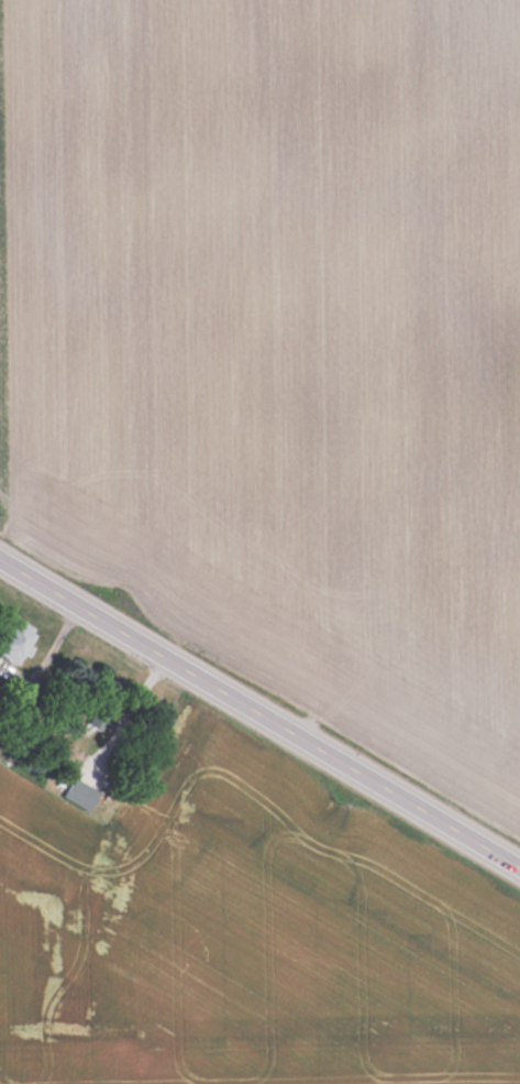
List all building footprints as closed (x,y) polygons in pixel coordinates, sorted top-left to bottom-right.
[(36,627),(10,617),(0,645),(0,653),(24,662),(36,627)] [(89,721),(99,729),(106,721),(95,713),(89,721)] [(64,796),(91,811),(101,792),(75,777),(64,796)]
